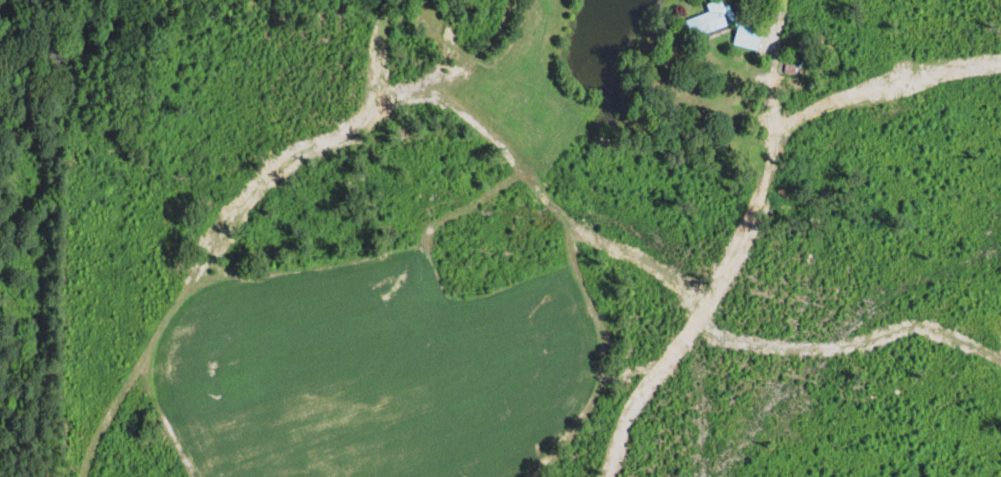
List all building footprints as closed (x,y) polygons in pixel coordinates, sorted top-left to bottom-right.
[(762,26),(735,19),(730,2),(723,5),(721,0),(713,0),(706,2),(709,10),(685,18),(691,35),(735,21),(738,22),(732,43),(756,49),(762,26)]
